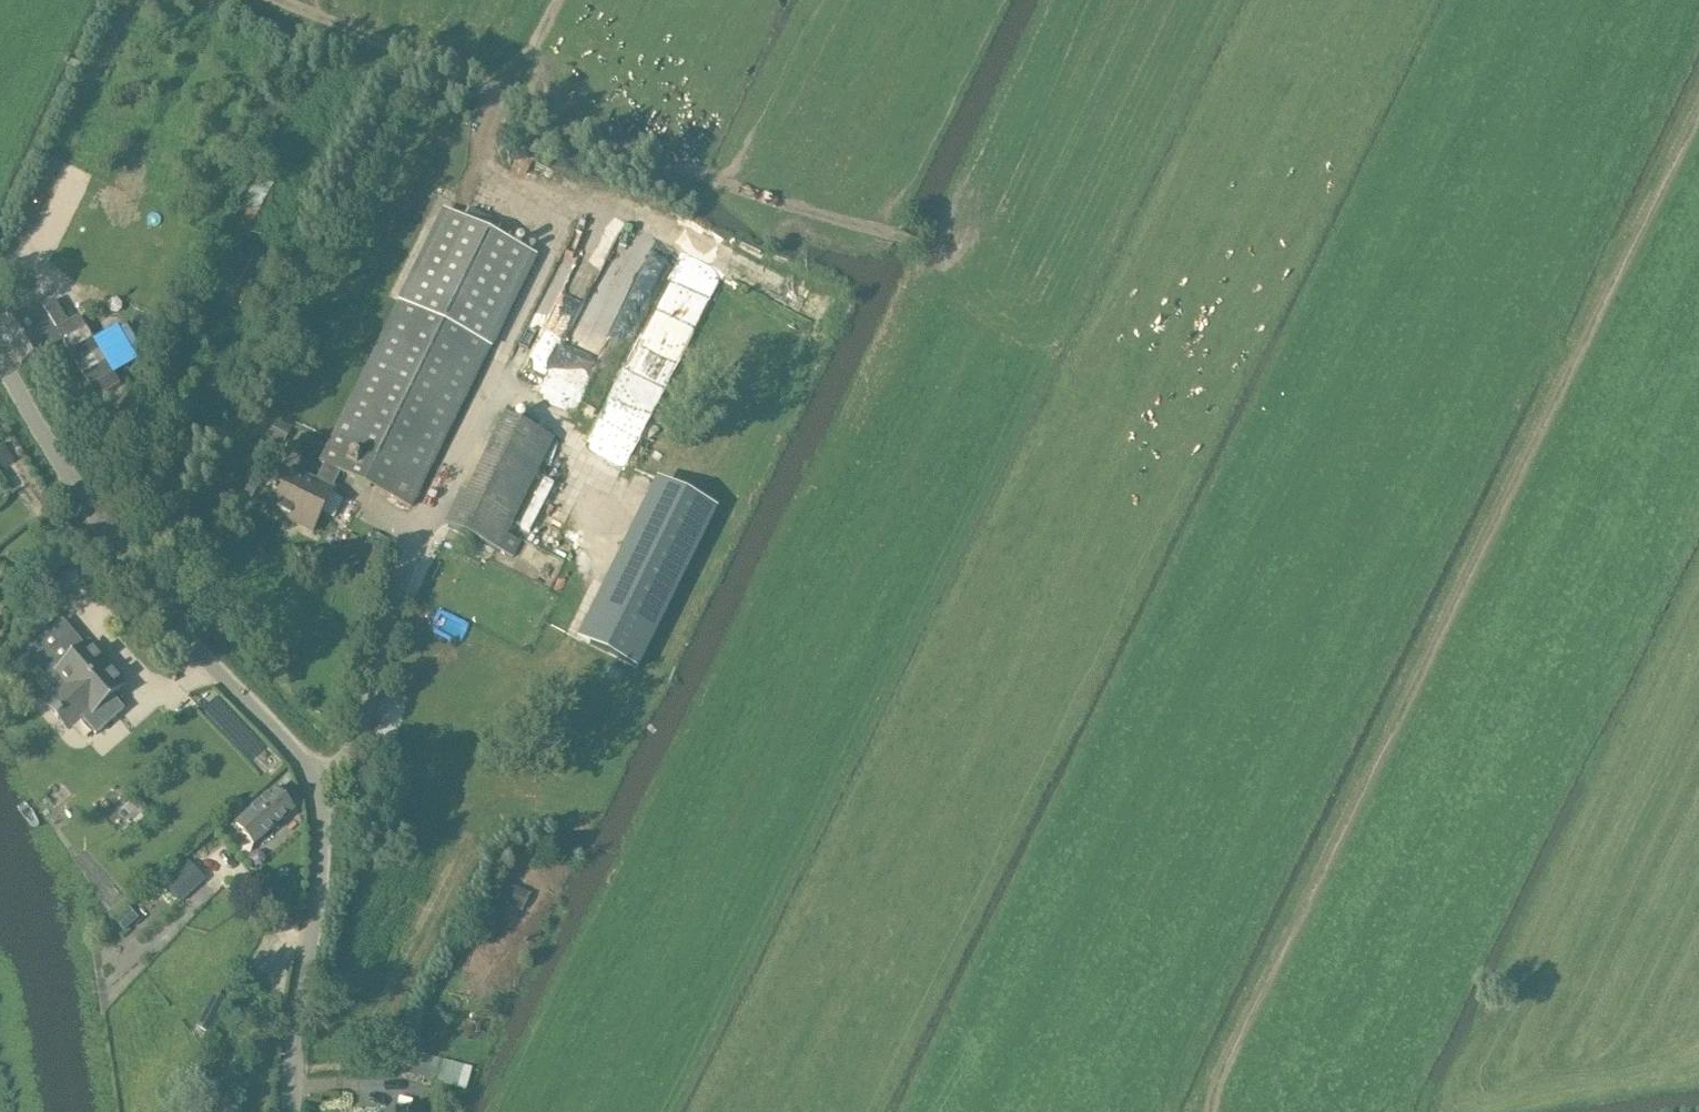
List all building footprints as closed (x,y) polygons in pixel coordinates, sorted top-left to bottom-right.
[(240,248),(272,185),(255,176),(223,239),(240,248)] [(534,257),(443,212),(319,462),(324,465),(340,472),(410,507),(534,257)] [(54,302),(41,310),(88,383),(113,367),(79,315),(68,323),(54,302)] [(27,312),(0,329),(0,335),(20,366),(43,352),(36,342),(54,331),(38,305),(27,312)] [(497,552),(553,440),(505,416),(449,527),(497,552)] [(284,475),(267,511),(312,534),(332,492),(330,492),(340,472),(324,465),(315,484),(304,478),(302,484),(284,475)] [(637,669),(657,630),(609,606),(589,646),(637,669)] [(120,686),(88,644),(83,648),(64,624),(23,653),(60,694),(47,706),(68,731),(85,716),(96,731),(121,708),(109,694),(120,686)] [(365,785),(349,782),(347,794),(362,797),(365,785)] [(253,846),(293,811),(275,791),(235,826),(253,846)] [(164,884),(179,903),(205,881),(189,863),(164,884)] [(522,912),(531,895),(510,884),(501,901),(522,912)] [(213,994),(196,1026),(210,1034),(227,1001),(213,994)] [(465,1066),(409,1050),(403,1071),(459,1087),(465,1066)]
